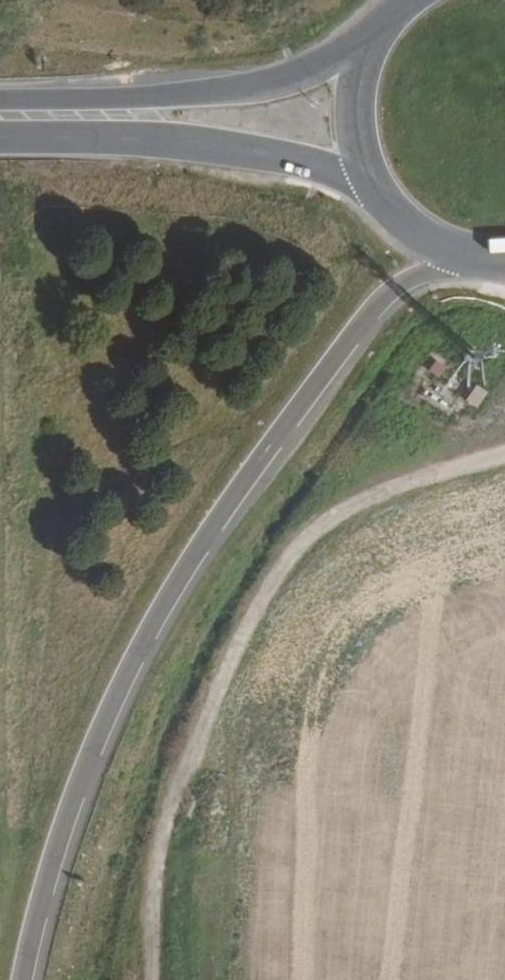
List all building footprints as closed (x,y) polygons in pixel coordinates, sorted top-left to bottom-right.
[(444,366),(435,359),(428,369),(437,376),(444,366)] [(485,391),(474,384),(465,398),(476,404),(485,391)]
